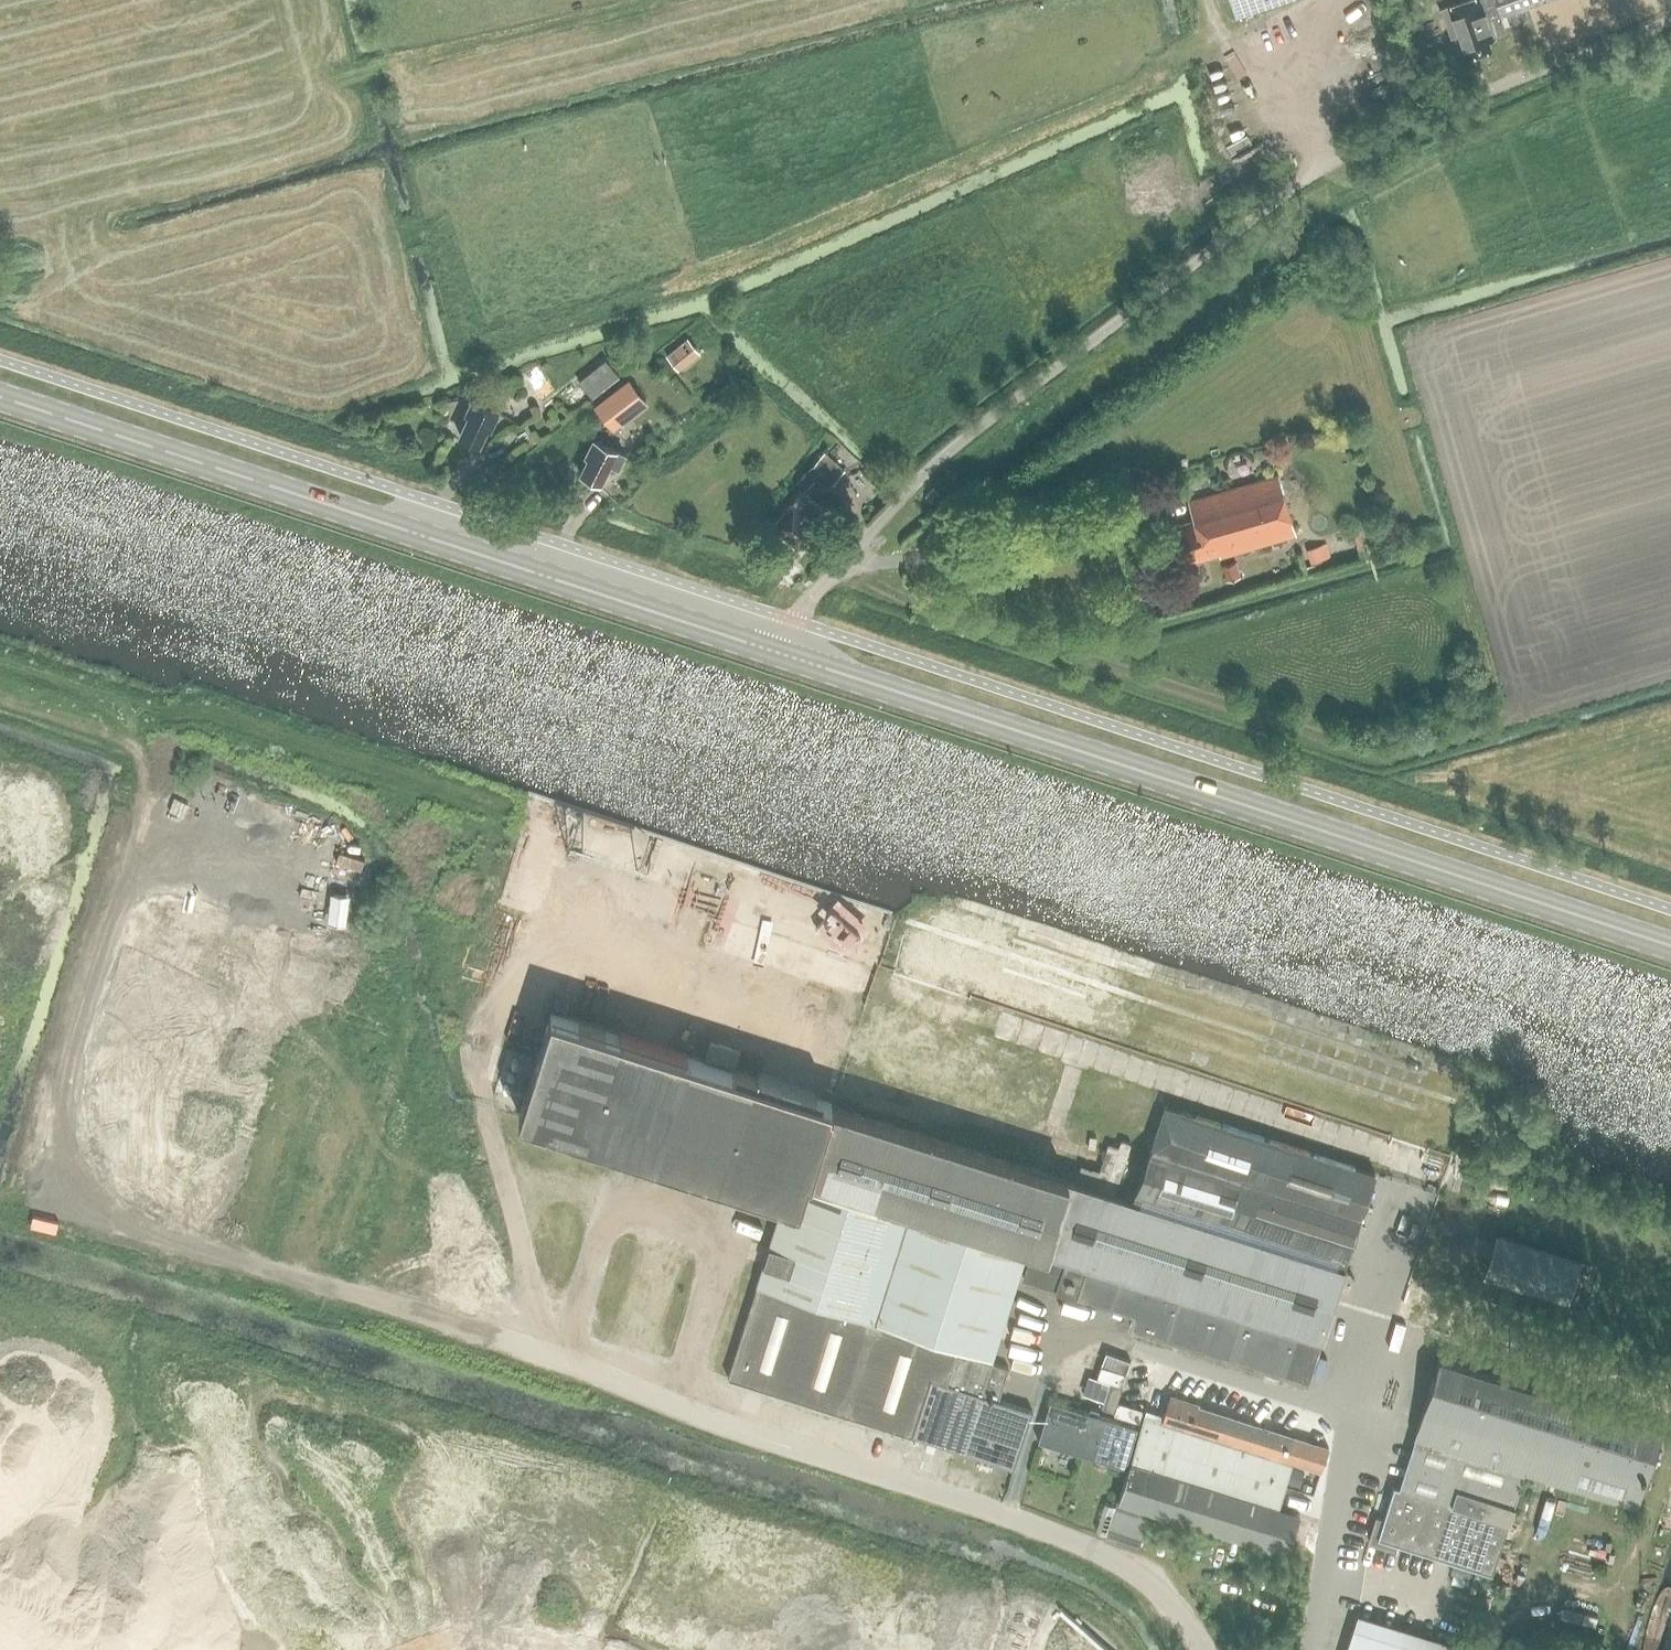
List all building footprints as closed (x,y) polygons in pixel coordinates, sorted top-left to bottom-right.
[(1281,0),(1231,0),(1236,15),(1281,0)] [(1442,9),(1452,37),(1455,35),(1460,50),(1467,47),(1470,56),(1491,48),(1488,41),(1495,38),(1491,28),(1503,24),(1501,17),(1549,0),(1468,0),(1442,9)] [(690,337),(670,354),(680,366),(700,350),(690,337)] [(578,380),(592,399),(620,377),(606,359),(578,380)] [(593,406),(613,432),(649,404),(629,378),(593,406)] [(499,412),(471,400),(465,414),(469,415),(460,436),(479,445),(486,429),(490,431),(499,412)] [(585,457),(589,459),(581,475),(600,484),(610,463),(618,467),(624,454),(593,439),(585,457)] [(817,478),(827,488),(845,470),(826,451),(808,470),(817,478)] [(808,470),(799,479),(808,488),(817,478),(808,470)] [(1296,535),(1279,475),(1188,501),(1194,521),(1174,527),(1184,563),(1219,553),(1220,557),(1220,558),(1296,535)] [(828,515),(803,492),(773,525),(798,548),(828,515)] [(1306,551),(1311,564),(1331,557),(1326,544),(1306,551)] [(1223,565),(1227,581),(1242,578),(1238,562),(1223,565)] [(1010,1367),(993,1362),(1030,1245),(1035,1246),(1024,1281),(1134,1317),(1131,1327),(1306,1383),(1373,1172),(1165,1106),(1134,1200),(1071,1180),(1071,1182),(831,1106),(832,1102),(756,1077),(758,1072),(745,1068),(743,1073),(553,1013),(520,1115),(803,1205),(812,1175),(817,1177),(805,1215),(782,1208),(728,1377),(913,1436),(915,1431),(931,1436),(927,1447),(945,1453),(948,1441),(1015,1463),(1013,1468),(1014,1469),(1033,1411),(1031,1411),(999,1401),(1010,1367)] [(1580,1258),(1496,1231),(1483,1274),(1567,1300),(1580,1258)] [(1126,1467),(1138,1427),(1143,1409),(1117,1402),(1130,1361),(1105,1352),(1097,1378),(1110,1382),(1102,1407),(1115,1412),(1112,1420),(1050,1401),(1038,1441),(1126,1467)] [(1415,1438),(1428,1442),(1526,1472),(1636,1507),(1661,1429),(1439,1359),(1415,1438)] [(1301,1514),(1279,1507),(1293,1463),(1322,1473),(1330,1448),(1198,1406),(1199,1404),(1170,1395),(1162,1421),(1145,1416),(1106,1538),(1140,1549),(1151,1511),(1288,1555),(1301,1514)] [(1526,1472),(1428,1442),(1413,1492),(1395,1486),(1384,1520),(1377,1518),(1369,1542),(1396,1551),(1398,1544),(1454,1562),(1451,1572),(1468,1578),(1471,1568),(1493,1574),(1509,1522),(1511,1523),(1516,1506),(1515,1506),(1526,1472)] [(1355,1626),(1348,1649),(1432,1649),(1355,1626)]
